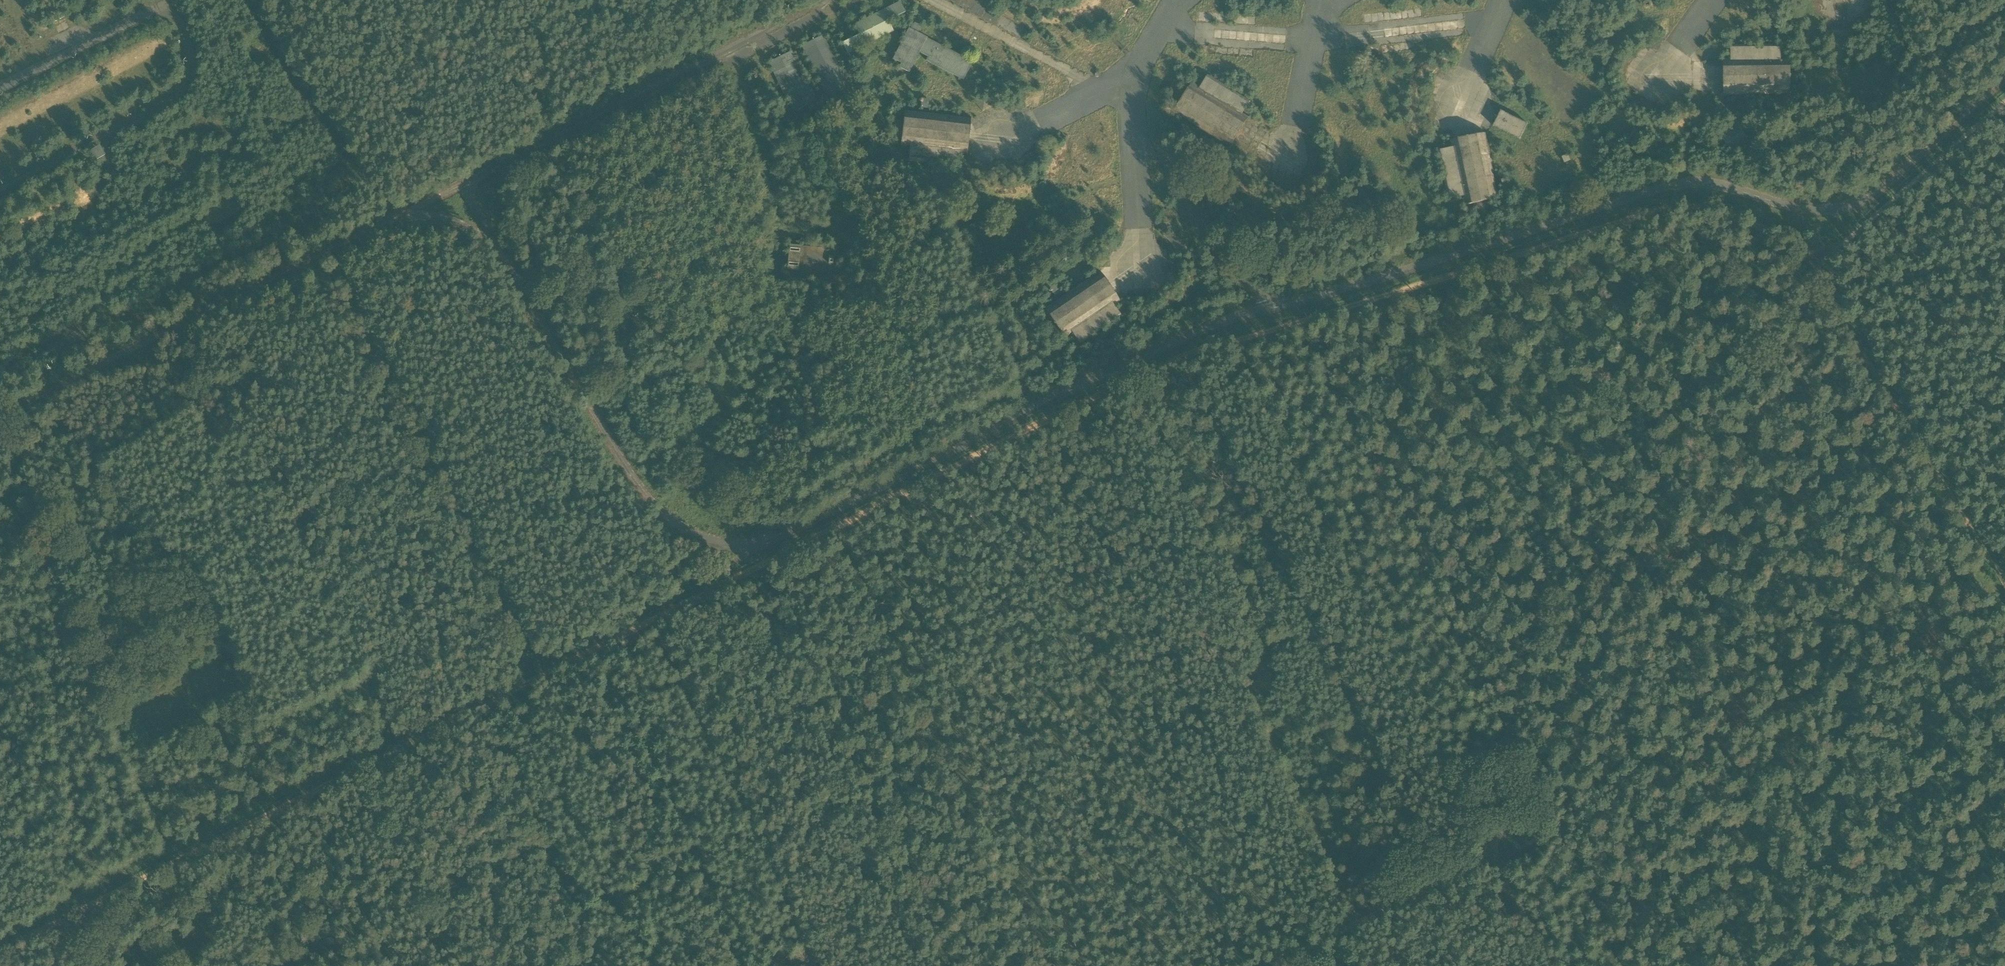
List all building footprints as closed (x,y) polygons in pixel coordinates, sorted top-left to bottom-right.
[(843,40),(849,51),(891,30),(886,20),(904,11),(899,1),(853,23),(858,33),(843,40)] [(917,57),(963,80),(974,59),(918,32),(921,25),(913,21),(910,28),(906,26),(889,62),(909,72),(917,57)] [(804,46),(827,94),(848,83),(825,35),(804,46)] [(1723,92),(1723,95),(1792,93),(1791,81),(1798,81),(1798,67),(1790,67),(1790,57),(1780,57),(1780,44),(1730,45),(1731,59),(1722,59),(1723,92)] [(771,61),(795,109),(817,99),(793,51),(771,61)] [(852,64),(858,78),(869,73),(862,59),(852,64)] [(1171,112),(1229,146),(1247,116),(1243,113),(1251,100),(1204,73),(1197,85),(1190,80),(1183,91),(1178,88),(1171,100),(1176,103),(1171,112)] [(903,159),(954,164),(956,148),(963,149),(967,116),(903,110),(902,119),(894,118),(893,131),(901,132),(899,142),(904,143),(903,159)] [(1495,123),(1521,134),(1526,121),(1501,110),(1495,123)] [(1475,203),(1477,210),(1491,207),(1490,200),(1500,198),(1485,132),(1451,139),(1452,146),(1440,149),(1451,196),(1463,194),(1466,206),(1475,203)] [(94,161),(104,156),(98,146),(89,151),(94,161)] [(1056,191),(1059,202),(1076,198),(1073,187),(1056,191)] [(786,277),(849,283),(851,263),(834,261),(836,247),(790,243),(786,277)] [(1070,334),(1076,343),(1118,315),(1112,305),(1118,301),(1098,271),(1043,309),(1049,318),(1043,322),(1051,334),(1057,329),(1063,339),(1070,334)]
